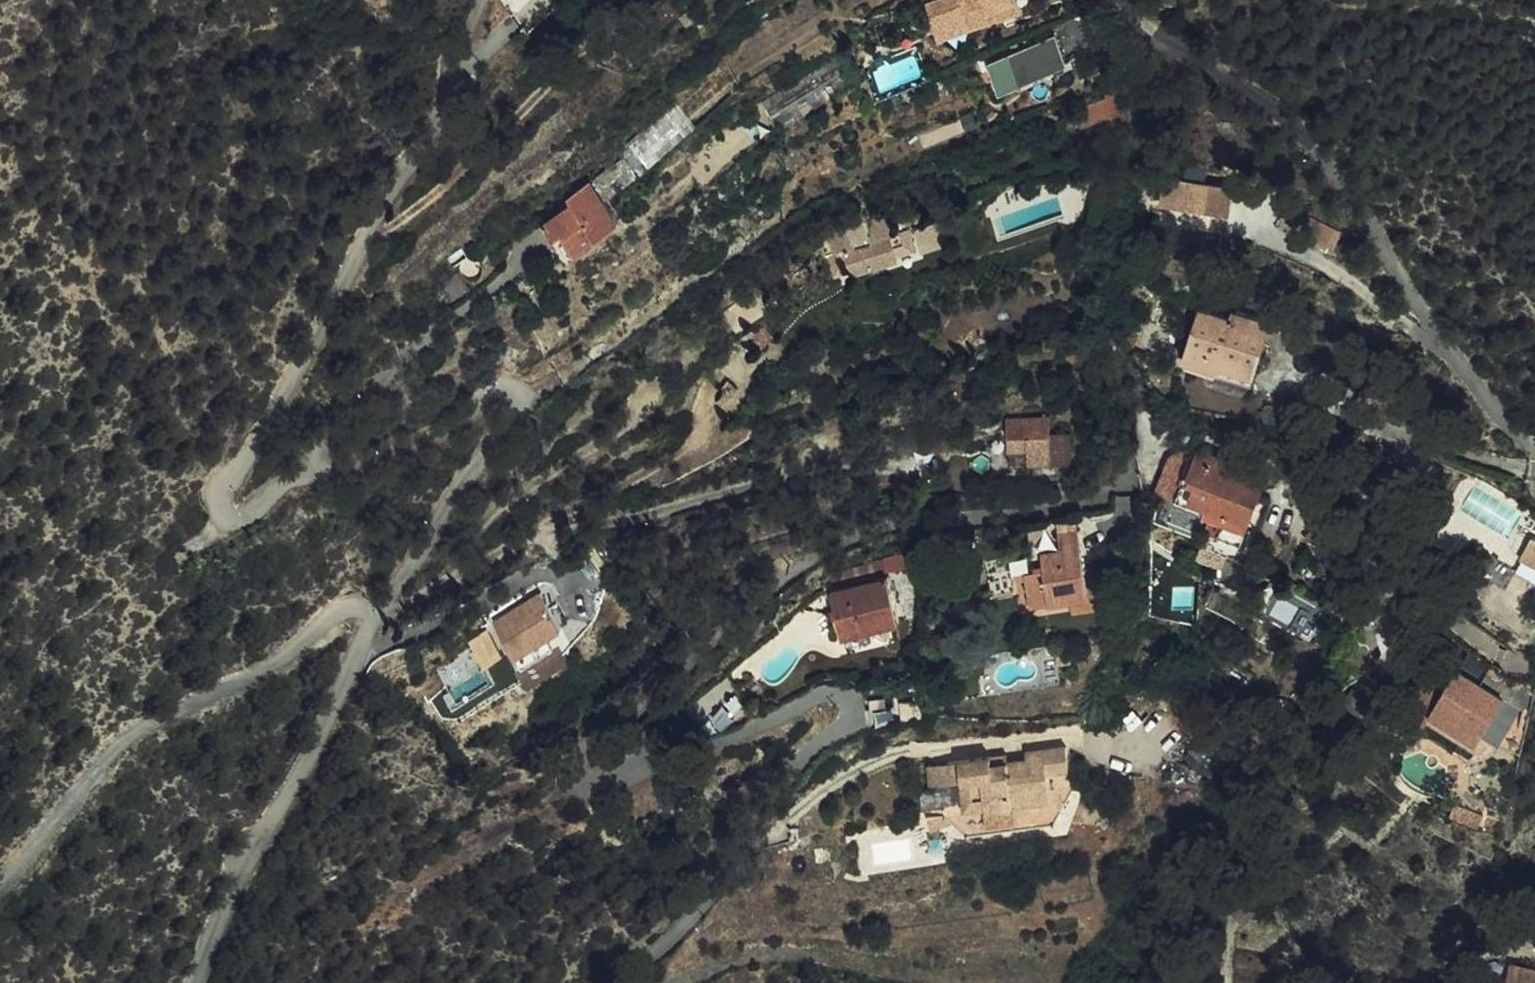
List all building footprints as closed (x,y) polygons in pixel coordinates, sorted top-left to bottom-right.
[(516,24),(540,1),(539,0),(499,0),(494,6),(516,24)] [(937,30),(968,20),(972,31),(1021,15),(1016,0),(954,0),(930,8),(937,30)] [(1030,0),(1016,0),(1021,15),(1033,11),(1030,0)] [(968,20),(937,30),(941,42),(972,31),(968,20)] [(1000,94),(1071,64),(1057,32),(986,62),(1000,94)] [(579,196),(571,201),(543,218),(563,253),(618,218),(604,196),(637,174),(624,155),(574,188),(579,196)] [(1217,220),(1222,198),(1156,187),(1153,208),(1217,220)] [(566,193),(571,201),(579,196),(574,188),(566,193)] [(877,219),(866,223),(871,237),(888,230),(890,237),(891,237),(899,234),(894,219),(890,221),(888,216),(884,218),(886,222),(879,224),(877,219)] [(916,233),(922,250),(951,239),(945,222),(916,233)] [(866,223),(852,228),(857,242),(871,237),(866,223)] [(857,242),(852,228),(842,232),(843,235),(830,240),(837,257),(843,255),(841,248),(857,242)] [(841,248),(843,255),(890,237),(888,230),(871,237),(872,239),(858,244),(857,242),(841,248)] [(843,255),(852,277),(898,260),(891,237),(890,237),(843,255)] [(1224,329),(1195,319),(1179,366),(1215,378),(1217,373),(1248,383),(1264,334),(1230,323),(1228,328),(1228,330),(1224,329)] [(1215,378),(1179,366),(1178,367),(1176,371),(1247,394),(1250,384),(1248,383),(1217,373),(1215,378)] [(1042,412),(1000,421),(1007,454),(1026,450),(1029,463),(1052,458),(1046,431),(1042,412)] [(1066,426),(1046,431),(1052,458),(1072,453),(1066,426)] [(1262,484),(1215,466),(1213,471),(1187,461),(1171,507),(1192,515),(1209,522),(1219,526),(1213,541),(1236,550),(1262,484)] [(1209,522),(1192,515),(1188,524),(1205,531),(1209,522)] [(1518,561),(1534,574),(1534,546),(1531,542),(1518,561)] [(1058,578),(1003,580),(1004,598),(1040,596),(1041,613),(1083,611),(1111,610),(1110,581),(1097,582),(1096,544),(1076,545),(1077,561),(1057,562),(1058,578)] [(907,616),(891,555),(832,573),(849,632),(907,616)] [(1501,576),(1487,571),(1482,582),(1498,588),(1501,576)] [(567,634),(546,597),(497,626),(520,662),(567,634)] [(1111,610),(1083,611),(1084,622),(1112,621),(1111,610)] [(526,665),(534,682),(571,663),(562,646),(526,665)] [(1074,661),(1059,661),(1059,674),(1073,675),(1074,661)] [(1499,706),(1453,674),(1425,717),(1472,747),(1499,706)] [(1036,765),(1016,768),(1000,770),(1000,762),(957,767),(960,786),(969,785),(972,813),(994,810),(994,814),(1024,811),(1023,809),(1058,805),(1055,779),(1076,777),(1075,755),(1035,758),(1036,765)] [(1000,770),(1016,768),(1015,761),(1000,762),(1000,770)] [(938,788),(960,786),(957,767),(936,769),(938,788)] [(1484,820),(1440,801),(1436,813),(1479,831),(1484,820)] [(1529,971),(1504,967),(1501,982),(1534,982),(1534,975),(1529,974),(1529,971)]
